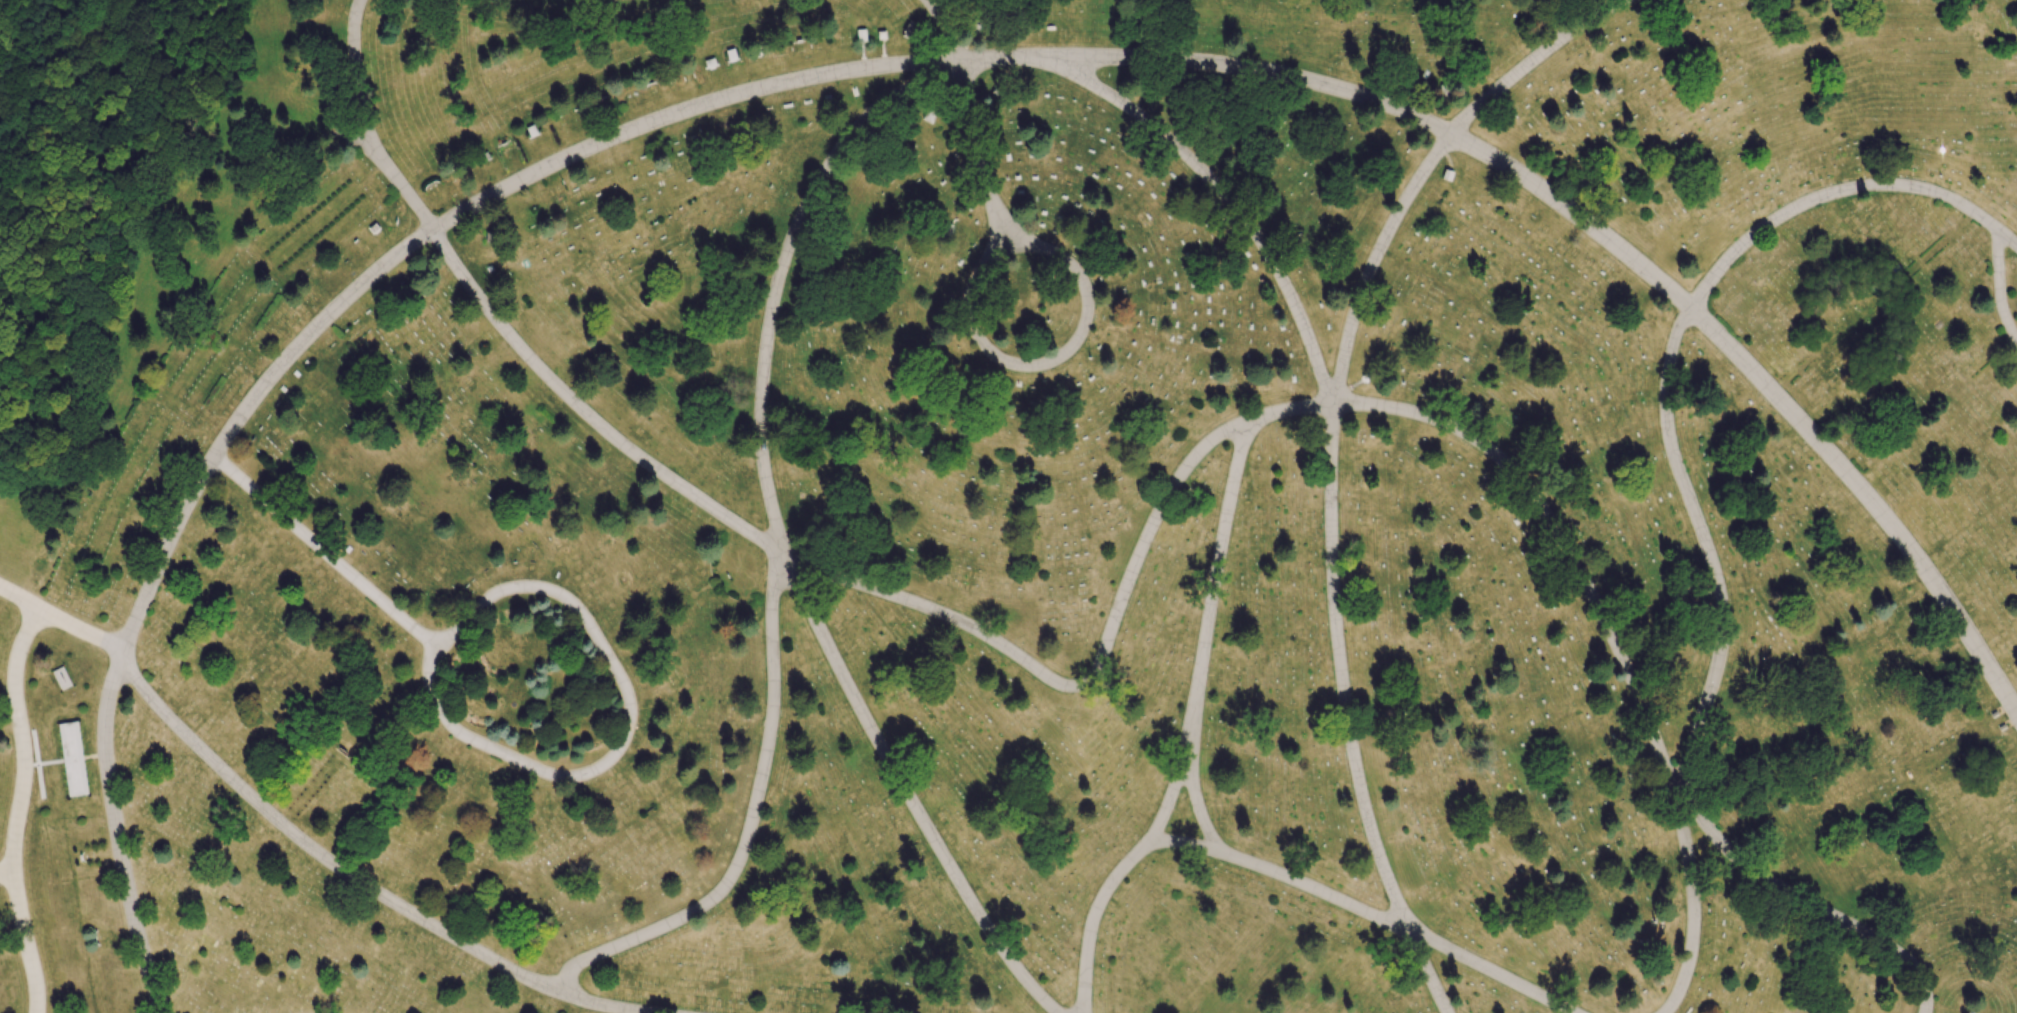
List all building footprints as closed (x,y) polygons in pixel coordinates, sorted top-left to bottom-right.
[(69,795),(60,725),(77,723),(86,793),(69,795)]
